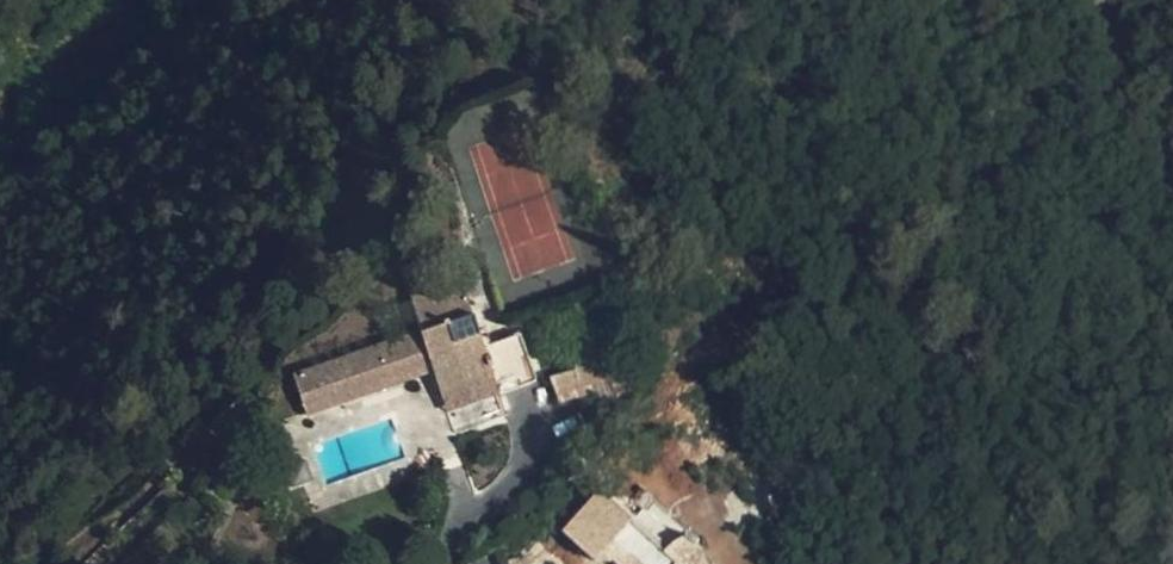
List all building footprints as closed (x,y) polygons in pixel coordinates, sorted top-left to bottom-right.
[(417,333),(291,377),(296,392),(304,416),(354,400),(353,396),(409,376),(403,361),(425,354),(430,369),(453,433),(503,416),(457,286),(406,303),(417,333)] [(570,348),(576,368),(577,368),(584,388),(607,380),(593,341),(570,348)] [(409,376),(430,369),(425,354),(403,361),(409,376)] [(577,368),(576,368),(552,376),(559,402),(586,394),(584,388),(577,368)] [(617,563),(706,563),(697,543),(699,538),(686,532),(683,538),(672,543),(665,551),(633,520),(604,551),(617,563)] [(502,561),(503,563),(531,563),(527,554),(502,561)]
